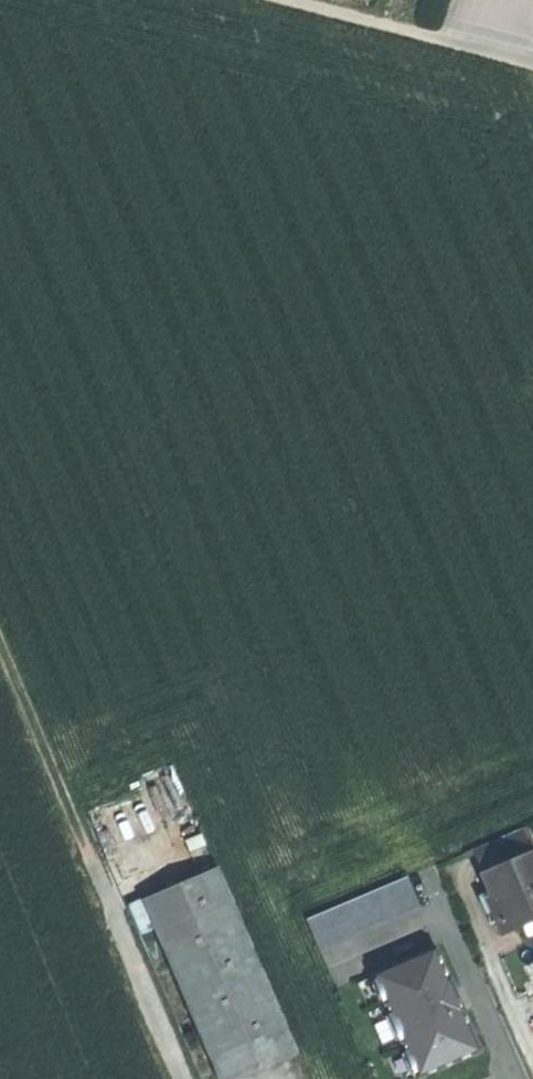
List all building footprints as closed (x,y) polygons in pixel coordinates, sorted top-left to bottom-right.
[(503,934),(532,921),(532,854),(532,852),(482,873),(490,893),(497,908),(492,910),(503,934)] [(297,1052),(219,869),(144,900),(220,1078),(233,1078),(258,1069),(297,1052)] [(319,950),(418,908),(405,878),(306,920),(319,950)] [(433,950),(374,976),(375,980),(373,981),(382,1001),(384,1000),(391,1014),(388,1015),(399,1040),(401,1040),(407,1052),(404,1053),(413,1073),(416,1072),(418,1077),(478,1051),(433,950)]
